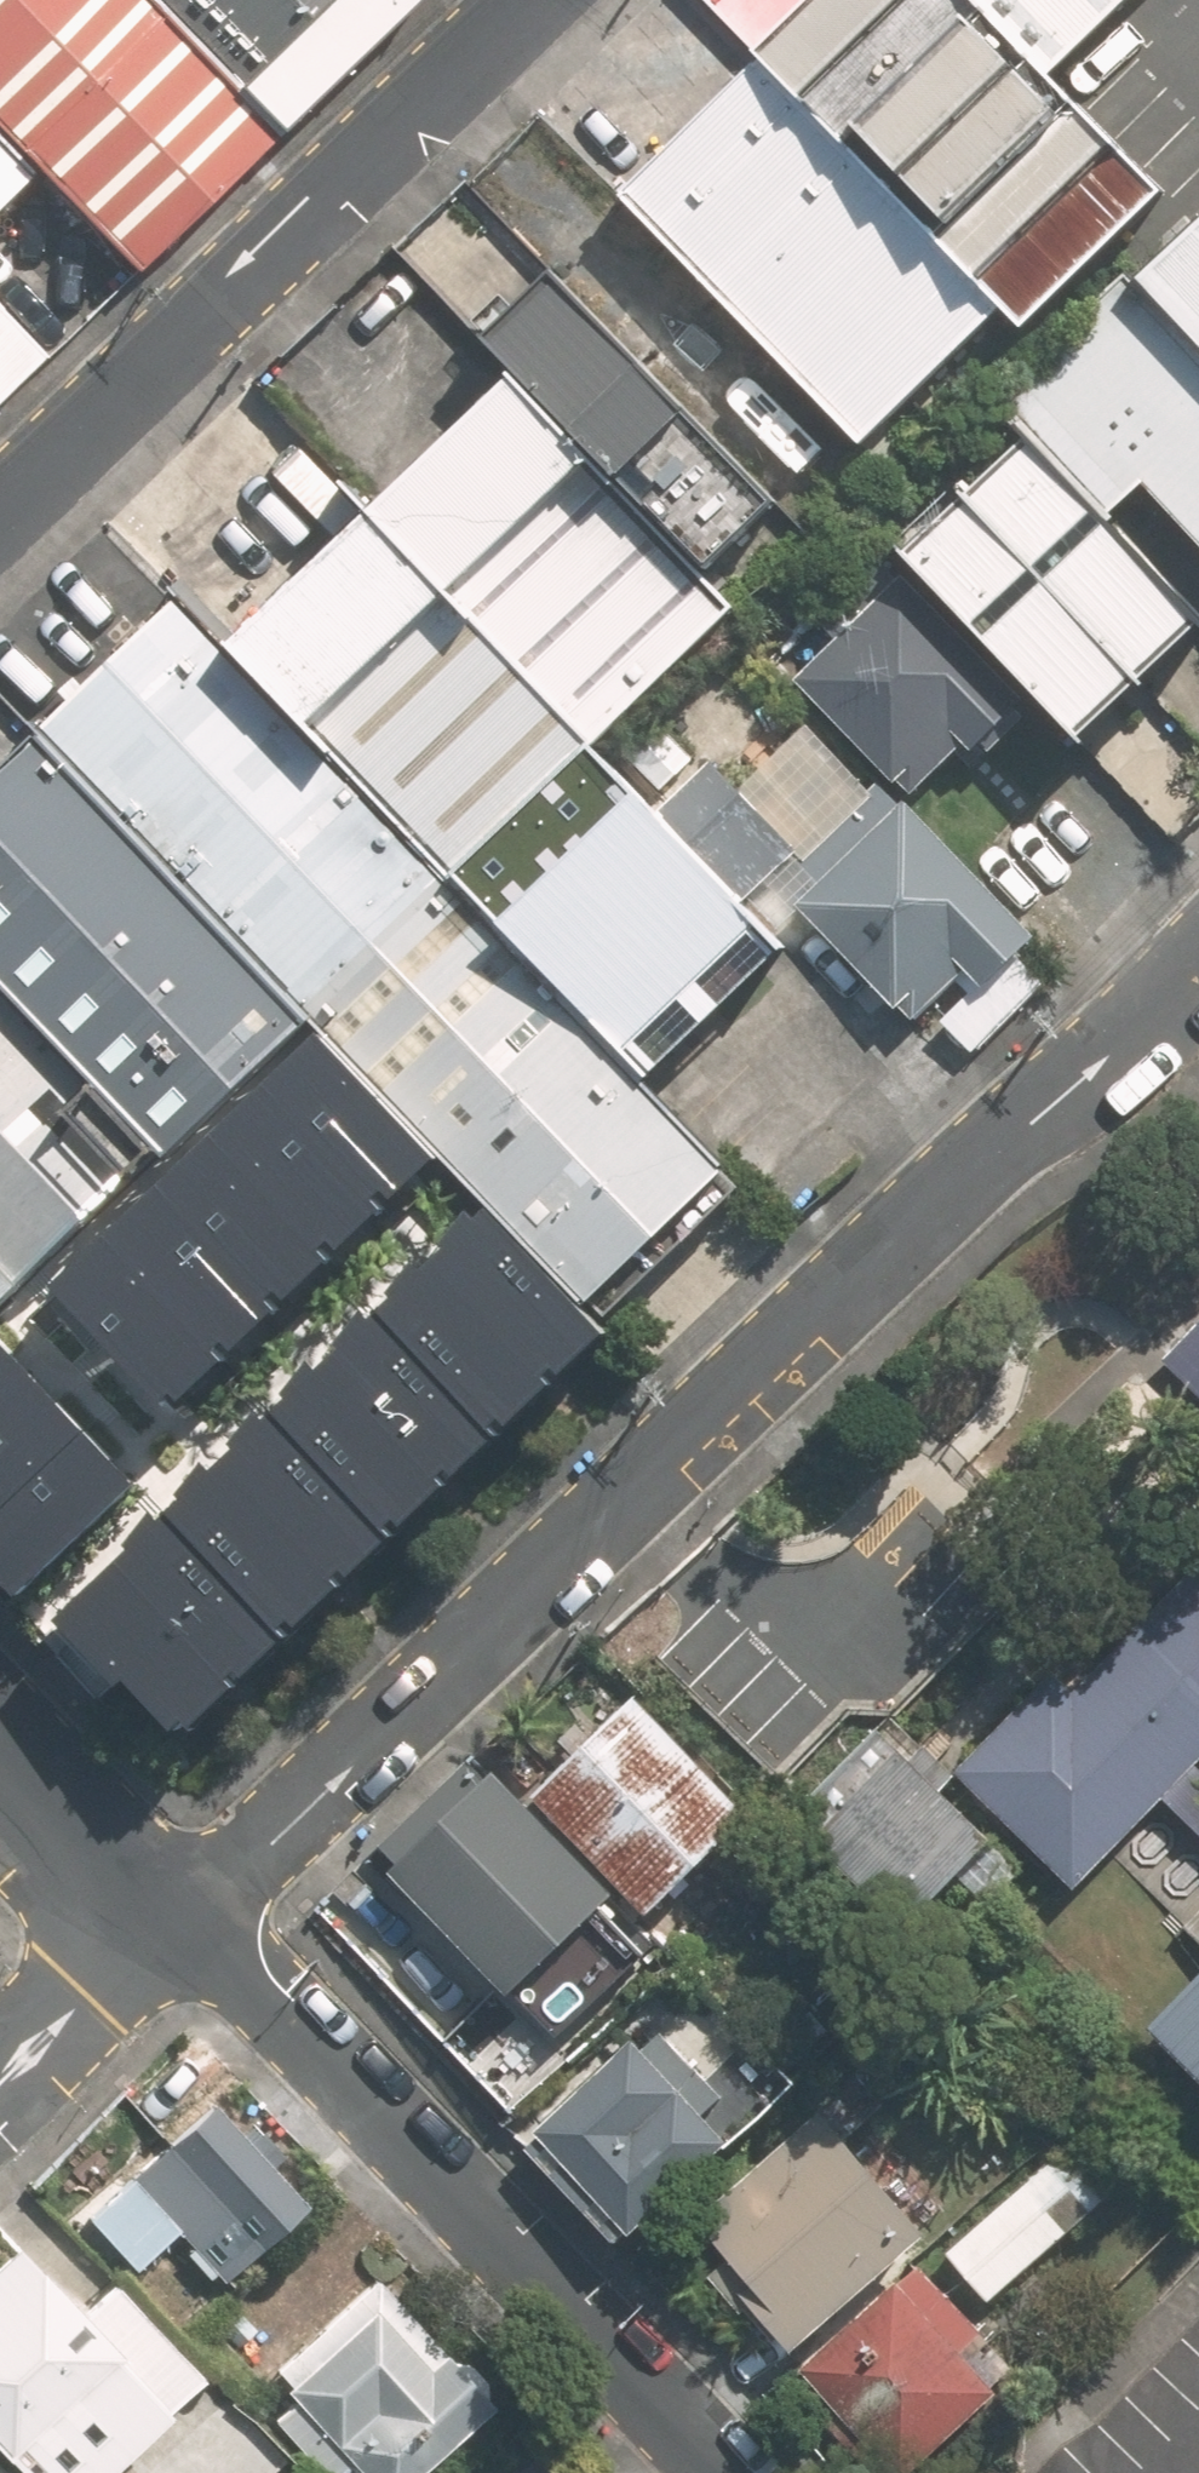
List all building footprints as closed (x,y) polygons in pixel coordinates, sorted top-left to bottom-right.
[(32,172),(137,278),(288,131),(162,0),(0,0),(0,139),(32,172)] [(288,131),(424,0),(162,0),(288,131)] [(979,0),(812,0),(758,51),(764,57),(1004,308),(1016,320),(1026,330),(1167,196),(1051,75),(979,0)] [(1129,0),(979,0),(1051,75),(1129,0)] [(764,57),(621,197),(864,444),(1004,308),(764,57)] [(32,172),(0,139),(0,203),(32,172)] [(1198,343),(1198,216),(1136,276),(1198,343)] [(561,258),(490,324),(620,463),(691,398),(561,258)] [(988,395),(1010,417),(1102,515),(1139,480),(1198,543),(1198,343),(1136,276),(1125,266),(988,395)] [(50,353),(0,301),(0,401),(50,353)] [(728,601),(512,374),(368,510),(374,517),(593,745),(736,609),(728,601)] [(886,532),(1082,741),(1198,632),(1198,618),(1102,515),(1010,417),(886,532)] [(374,517),(236,649),(456,876),(593,745),(374,517)] [(831,637),(791,675),(904,793),(960,739),(969,749),(1025,696),(899,566),(890,574),(871,555),(809,614),(831,637)] [(180,592),(39,728),(48,735),(315,1011),(456,876),(236,649),(180,592)] [(0,781),(0,977),(168,1150),(272,1052),(286,1039),(315,1011),(48,735),(0,781)] [(649,1075),(785,944),(593,745),(456,876),(649,1075)] [(1034,936),(900,801),(794,906),(911,1025),(965,972),(982,988),(1034,936)] [(456,876),(315,1011),(328,1024),(448,1148),(494,1198),(593,1298),(733,1164),(649,1075),(456,876)] [(27,1286),(168,1150),(0,977),(0,1258),(27,1286)] [(190,1396),(448,1148),(328,1024),(70,1273),(190,1396)] [(494,1198),(66,1617),(184,1736),(612,1317),(593,1298),(494,1198)] [(27,1286),(0,1258),(0,1315),(27,1286)] [(1160,1353),(1198,1390),(1198,1313),(1160,1353)] [(0,1316),(0,1554),(29,1584),(148,1470),(0,1316)] [(954,1786),(1060,1895),(1107,1849),(1198,1761),(1198,1550),(954,1786)] [(628,1711),(520,1809),(627,1928),(736,1829),(628,1711)] [(981,1844),(869,1738),(801,1809),(913,1915),(981,1844)] [(641,1961),(463,1775),(363,1870),(495,2008),(504,1999),(550,2048),(641,1961)] [(1150,2025),(1198,2077),(1198,1975),(1150,2025)] [(717,2098),(646,2025),(518,2147),(616,2249),(731,2140),(703,2111),(717,2098)] [(301,2203),(168,2056),(123,2097),(164,2142),(78,2220),(127,2273),(161,2241),(206,2290),(301,2203)] [(773,2366),(783,2357),(914,2238),(807,2120),(676,2238),(715,2282),(705,2291),(773,2366)] [(1106,2204),(1055,2148),(933,2257),(984,2314),(1106,2204)] [(101,2450),(110,2459),(190,2388),(106,2292),(79,2316),(15,2243),(0,2256),(0,2472),(75,2472),(101,2450)] [(908,2274),(787,2387),(868,2472),(907,2472),(1007,2380),(908,2274)] [(259,2380),(339,2472),(420,2472),(486,2416),(371,2284),(259,2380)]
